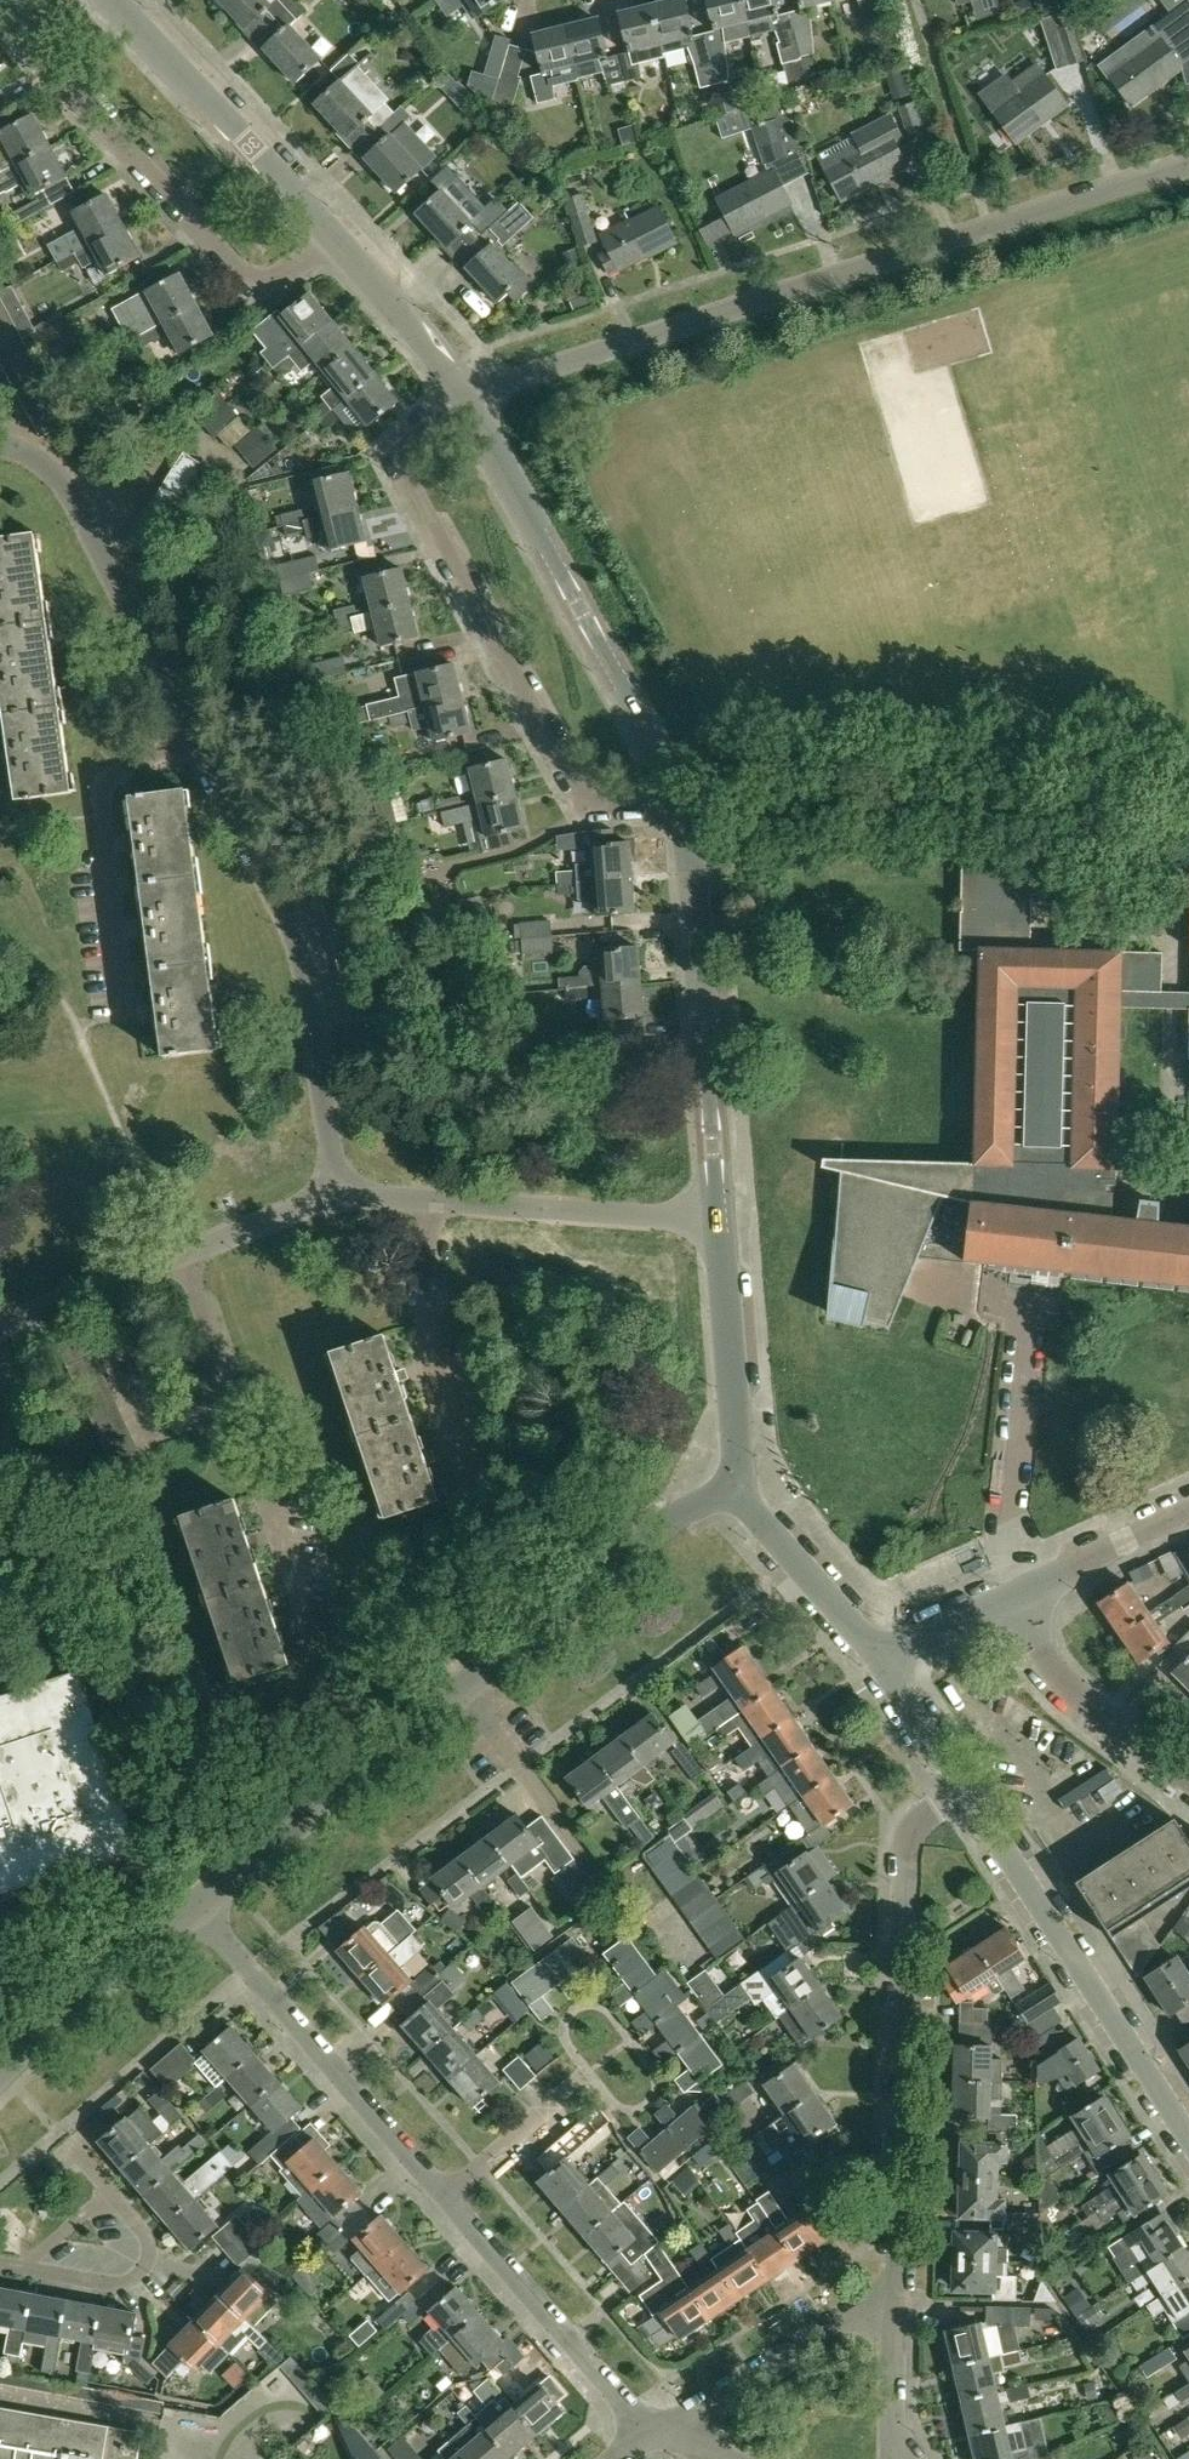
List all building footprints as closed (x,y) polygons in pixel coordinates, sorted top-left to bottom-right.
[(251,41),(295,0),(274,0),(269,4),(265,0),(217,0),(243,28),(241,30),(251,41)] [(296,19),(308,8),(300,0),(295,0),(251,41),(261,52),(264,50),(295,83),(320,59),(289,26),(296,19)] [(434,1),(447,18),(468,3),(478,18),(483,14),(504,0),(435,0),(434,1)] [(711,60),(705,34),(694,36),(685,0),(677,0),(651,6),(663,54),(688,47),(694,64),(701,88),(717,85),(711,60)] [(747,20),(742,0),(707,0),(715,31),(705,34),(711,60),(717,85),(730,80),(727,56),(726,44),(751,38),(751,35),(747,20)] [(747,20),(751,35),(751,38),(777,32),(782,43),(780,44),(785,64),(801,60),(801,58),(790,13),(780,15),(777,0),(742,0),(747,20)] [(832,0),(799,0),(801,10),(790,13),(801,58),(816,54),(811,5),(832,0)] [(867,22),(885,18),(880,0),(859,0),(867,22)] [(1015,19),(1041,13),(1038,0),(1028,0),(1011,4),(1015,19)] [(1098,67),(1105,78),(1109,75),(1131,105),(1158,85),(1155,82),(1180,64),(1188,57),(1188,0),(1169,14),(1098,67)] [(1169,14),(1188,0),(1159,0),(1169,14)] [(395,13),(402,21),(411,14),(404,6),(395,13)] [(663,54),(651,6),(620,14),(630,52),(618,55),(625,81),(642,77),(640,63),(664,57),(663,54)] [(1078,27),(1091,18),(1082,6),(1069,15),(1078,27)] [(1084,62),(1075,32),(1068,11),(1040,20),(1056,71),(1084,62)] [(625,81),(618,55),(608,57),(598,19),(566,27),(574,62),(579,79),(604,73),(609,85),(625,81)] [(552,68),(574,62),(566,27),(533,36),(543,73),(533,76),(540,102),(555,98),(552,68)] [(485,72),(500,77),(501,74),(511,38),(496,34),(485,72)] [(343,140),(353,151),(388,118),(378,108),(386,101),(354,67),(358,63),(349,53),(331,71),(339,80),(314,105),(345,138),(343,140)] [(1040,119),(1065,101),(1046,75),(1039,64),(1013,83),(1008,75),(982,94),(1016,142),(1043,123),(1040,119)] [(885,73),(893,100),(911,94),(903,67),(885,73)] [(435,80),(447,93),(458,83),(446,70),(435,80)] [(807,76),(809,86),(825,82),(822,72),(807,76)] [(501,74),(500,77),(491,109),(510,115),(520,80),(501,74)] [(768,173),(716,200),(723,213),(734,233),(765,217),(762,213),(788,199),(782,188),(780,184),(790,178),(784,157),(787,156),(801,151),(784,96),(747,108),(717,117),(723,137),(753,127),(768,173)] [(924,135),(913,102),(899,107),(910,140),(924,135)] [(388,118),(353,151),(363,162),(365,160),(375,170),(396,192),(422,168),(434,157),(404,124),(410,119),(400,108),(395,112),(388,118)] [(15,162),(49,144),(32,113),(0,130),(0,170),(15,162)] [(854,138),(818,156),(824,167),(837,192),(846,187),(850,196),(878,181),(876,177),(904,162),(896,146),(904,142),(891,118),(854,138)] [(5,192),(6,193),(26,182),(33,194),(34,193),(43,188),(51,203),(67,194),(74,190),(66,175),(49,144),(15,162),(0,170),(0,194),(5,192)] [(553,187),(545,182),(538,194),(546,198),(553,187)] [(442,190),(417,214),(447,247),(444,249),(454,260),(489,227),(480,217),(473,223),(451,200),(442,190)] [(80,226),(65,235),(48,244),(57,260),(122,224),(105,193),(72,211),(80,226)] [(565,200),(574,225),(581,247),(597,242),(581,195),(565,200)] [(493,245),(500,239),(504,242),(534,215),(520,200),(501,216),(489,227),(454,260),(465,271),(467,269),(498,301),(507,292),(516,301),(535,283),(515,261),(511,265),(493,245)] [(645,250),(672,236),(657,207),(600,237),(608,251),(599,256),(608,273),(617,269),(618,270),(647,254),(645,250)] [(139,255),(122,224),(57,260),(62,270),(80,261),(83,267),(98,258),(106,273),(139,255)] [(137,325),(125,331),(130,340),(196,304),(179,273),(146,291),(125,302),(137,325)] [(566,293),(574,312),(594,304),(587,285),(566,293)] [(302,344),(332,320),(309,293),(280,317),(276,312),(271,317),(270,315),(265,319),(266,321),(261,325),(273,340),(259,351),(266,360),(264,367),(268,372),(302,344)] [(9,316),(2,303),(0,304),(0,321),(9,316)] [(213,335),(196,304),(130,340),(135,349),(152,340),(153,341),(168,333),(179,353),(213,335)] [(16,329),(9,316),(0,321),(0,338),(16,329)] [(320,375),(324,371),(354,347),(332,320),(302,344),(268,372),(276,381),(292,368),(296,373),(310,362),(320,375)] [(61,336),(54,323),(28,337),(34,350),(61,336)] [(0,338),(0,355),(23,343),(16,329),(0,338)] [(4,371),(31,356),(23,343),(0,355),(0,364),(4,371)] [(311,411),(317,419),(375,374),(354,347),(324,371),(320,375),(330,388),(322,394),(326,400),(311,411)] [(345,397),(317,419),(325,429),(340,417),(344,421),(355,435),(367,426),(368,426),(398,402),(375,374),(345,397)] [(192,411),(203,423),(228,403),(218,390),(192,411)] [(229,403),(203,423),(214,437),(218,434),(240,417),(229,403)] [(316,423),(299,437),(305,445),(322,431),(316,423)] [(232,446),(249,467),(273,448),(256,427),(251,430),(232,446)] [(183,451),(175,464),(201,480),(209,467),(183,451)] [(201,480),(175,464),(167,477),(193,493),(201,480)] [(310,471),(312,481),(321,515),(358,506),(349,471),(341,473),(338,464),(310,471)] [(167,477),(159,490),(186,506),(193,493),(167,477)] [(177,519),(186,506),(159,490),(151,503),(177,519)] [(151,503),(144,515),(169,532),(177,519),(151,503)] [(306,519),(287,523),(290,535),(304,532),(306,539),(326,534),(330,550),(366,540),(358,506),(321,515),(306,519)] [(284,514),(287,523),(306,519),(304,509),(284,514)] [(47,620),(35,534),(0,539),(0,626),(47,620)] [(308,557),(278,564),(281,578),(306,572),(311,571),(321,569),(317,555),(308,557)] [(365,576),(374,610),(410,602),(402,567),(365,576)] [(306,572),(281,578),(285,594),(310,588),(306,572)] [(410,602),(374,610),(382,645),(419,636),(410,602)] [(336,608),(339,619),(358,614),(356,603),(336,608)] [(358,614),(339,619),(342,629),(354,627),(361,625),(358,614)] [(47,620),(0,626),(0,685),(4,714),(60,706),(47,620)] [(316,678),(346,671),(343,656),(313,663),(316,678)] [(371,704),(366,706),(367,708),(369,719),(374,718),(392,714),(463,697),(455,662),(417,672),(403,675),(394,677),(399,698),(371,704)] [(472,731),(463,697),(392,714),(395,726),(413,722),(415,731),(427,728),(430,740),(434,739),(434,740),(472,731)] [(72,793),(60,706),(4,714),(17,801),(72,793)] [(335,727),(353,723),(350,713),(350,710),(330,715),(325,716),(328,728),(335,727)] [(352,750),(358,777),(385,770),(379,744),(365,747),(352,750)] [(470,767),(478,801),(515,792),(507,758),(470,767)] [(382,784),(363,789),(372,826),(396,821),(390,795),(401,792),(397,777),(381,781),(382,784)] [(129,796),(140,883),(196,876),(185,789),(129,796)] [(524,828),(515,792),(478,801),(462,805),(442,810),(446,828),(483,819),(487,837),(488,836),(490,849),(514,843),(511,831),(524,828)] [(439,800),(442,810),(462,805),(459,795),(439,800)] [(576,870),(557,871),(558,882),(632,876),(629,842),(613,844),(612,829),(590,831),(591,836),(591,846),(591,847),(587,847),(588,863),(576,864),(576,870)] [(860,1159),(832,1158),(831,1168),(843,1171),(840,1208),(831,1312),(891,1329),(904,1296),(919,1259),(936,1261),(975,1266),(975,1263),(1040,1270),(1054,1272),(1188,1287),(1188,1227),(1179,1225),(1159,1223),(1159,1206),(1143,1203),(1143,1201),(1141,1201),(1137,1220),(1114,1218),(1072,1213),(1073,1168),(1117,1170),(1118,1138),(1121,1007),(1188,1009),(1188,993),(1162,992),(1163,952),(1122,951),(1122,952),(1031,950),(1032,902),(1057,903),(1058,861),(964,858),(962,948),(980,948),(975,1162),(860,1159)] [(196,876),(140,883),(152,969),(208,962),(196,876)] [(635,913),(632,876),(558,882),(559,893),(573,892),(574,898),(595,897),(597,916),(635,913)] [(466,909),(483,905),(481,896),(464,900),(466,909)] [(520,923),(522,938),(553,935),(552,921),(520,923)] [(553,935),(522,938),(523,952),(554,950),(553,935)] [(585,986),(603,984),(641,981),(638,946),(600,949),(601,964),(590,965),(585,975),(565,976),(566,987),(585,986)] [(219,1048),(208,962),(152,969),(163,1055),(219,1048)] [(643,1016),(641,981),(603,984),(605,1018),(599,1019),(601,1038),(629,1036),(630,1036),(628,1018),(643,1016)] [(585,986),(566,987),(567,998),(586,997),(585,986)] [(965,1314),(955,1313),(954,1321),(964,1323),(965,1314)] [(330,1352),(342,1386),(358,1436),(413,1418),(385,1334),(330,1352)] [(440,1499),(413,1418),(358,1436),(386,1518),(440,1499)] [(262,1581),(234,1498),(181,1516),(209,1599),(262,1581)] [(1137,1584),(1155,1576),(1151,1566),(1133,1574),(1137,1584)] [(290,1664),(262,1581),(209,1599),(237,1682),(290,1664)] [(1130,1584),(1101,1604),(1121,1633),(1150,1613),(1143,1603),(1135,1592),(1130,1584)] [(1160,1606),(1150,1613),(1121,1633),(1141,1662),(1169,1642),(1165,1636),(1167,1631),(1162,1624),(1157,1624),(1156,1623),(1177,1608),(1171,1599),(1160,1606)] [(1175,1673),(1178,1676),(1186,1683),(1188,1687),(1188,1632),(1175,1646),(1177,1647),(1188,1659),(1175,1673)] [(720,1727),(745,1709),(774,1688),(754,1659),(745,1646),(715,1666),(725,1680),(736,1697),(701,1721),(710,1733),(720,1727)] [(7,1695),(0,1674),(0,1896),(141,1850),(78,1673),(7,1695)] [(722,1685),(715,1675),(699,1686),(706,1696),(722,1685)] [(740,1728),(753,1746),(794,1717),(774,1688),(745,1709),(720,1727),(727,1738),(740,1728)] [(653,1714),(624,1736),(646,1764),(674,1743),(653,1714)] [(741,1754),(737,1757),(746,1769),(761,1758),(773,1749),(785,1766),(814,1746),(794,1717),(765,1737),(753,1746),(741,1754)] [(657,1779),(646,1764),(624,1736),(597,1756),(618,1785),(630,1776),(648,1786),(657,1779)] [(685,1767),(695,1760),(684,1744),(674,1752),(685,1767)] [(785,1766),(805,1795),(834,1775),(814,1746),(785,1766)] [(590,1806),(604,1795),(627,1827),(641,1816),(618,1785),(597,1756),(568,1777),(590,1806)] [(834,1775),(805,1795),(791,1805),(811,1833),(805,1837),(811,1847),(832,1833),(826,1824),(855,1804),(834,1775)] [(728,1791),(734,1800),(747,1792),(740,1783),(728,1791)] [(512,1865),(513,1864),(524,1878),(547,1860),(557,1872),(576,1858),(543,1815),(528,1826),(519,1814),(490,1835),(512,1865)] [(669,1828),(670,1835),(676,1842),(693,1829),(685,1817),(669,1828)] [(1114,1938),(1115,1937),(1114,1936),(1143,1918),(1188,1888),(1188,1840),(1176,1819),(1078,1882),(1114,1938)] [(490,1835),(463,1856),(485,1885),(512,1865),(490,1835)] [(645,1853),(655,1867),(681,1849),(676,1842),(670,1835),(645,1853)] [(689,1843),(681,1849),(692,1865),(701,1859),(689,1843)] [(792,1847),(751,1876),(756,1884),(763,1880),(767,1885),(774,1880),(780,1875),(799,1902),(829,1881),(840,1874),(828,1857),(818,1864),(809,1852),(800,1858),(792,1847)] [(690,1862),(681,1849),(655,1867),(665,1880),(690,1862)] [(433,1878),(419,1889),(431,1905),(435,1903),(440,1910),(451,1902),(455,1908),(472,1895),(478,1903),(491,1894),(485,1885),(463,1856),(433,1878)] [(692,1865),(690,1862),(665,1880),(674,1893),(699,1875),(692,1865)] [(508,1880),(521,1897),(530,1890),(518,1873),(508,1880)] [(699,1875),(674,1893),(684,1906),(709,1888),(699,1875)] [(792,1907),(790,1909),(796,1917),(793,1919),(807,1938),(798,1944),(804,1953),(820,1943),(814,1935),(820,1931),(824,1936),(836,1928),(833,1923),(849,1911),(829,1881),(799,1902),(792,1907)] [(717,1900),(709,1888),(684,1906),(693,1920),(717,1900)] [(727,1914),(717,1900),(693,1920),(702,1932),(727,1914)] [(532,1904),(512,1918),(533,1947),(552,1933),(532,1904)] [(460,1931),(466,1922),(450,1911),(444,1920),(460,1931)] [(337,1914),(321,1928),(340,1950),(363,1977),(391,1953),(402,1943),(384,1922),(380,1920),(375,1921),(369,1927),(368,1926),(356,1936),(340,1917),(337,1914)] [(711,1945),(736,1927),(727,1914),(702,1932),(711,1945)] [(1115,1937),(1114,1938),(1120,1949),(1151,1930),(1143,1918),(1114,1936),(1115,1937)] [(746,1941),(736,1927),(711,1945),(721,1959),(746,1941)] [(992,1931),(975,1942),(978,1947),(998,1978),(1005,1988),(1006,1990),(1012,1998),(1026,1989),(1013,1969),(1028,1958),(1027,1957),(1019,1944),(1008,1928),(995,1936),(992,1931)] [(1120,1949),(1128,1961),(1158,1942),(1151,1930),(1120,1949)] [(629,1984),(616,1994),(624,2005),(638,1995),(637,1994),(660,1978),(628,1934),(606,1951),(629,1984)] [(391,1953),(363,1977),(387,2004),(393,1999),(415,1980),(412,1977),(404,1967),(403,1966),(424,1948),(421,1945),(412,1935),(402,1943),(391,1953)] [(562,1982),(561,1983),(571,1996),(582,1987),(572,1974),(591,1959),(586,1953),(585,1954),(574,1939),(546,1960),(562,1982)] [(1161,1946),(1158,1942),(1128,1961),(1138,1977),(1161,1946)] [(1006,1990),(998,1978),(978,1947),(948,1967),(956,1979),(947,1985),(959,2003),(989,1984),(995,1993),(1000,1994),(1006,1990)] [(788,1952),(743,1983),(754,1999),(757,2004),(763,1999),(777,2020),(780,2018),(794,2009),(823,1988),(803,1958),(795,1963),(788,1952)] [(1184,2024),(1188,2020),(1188,1976),(1177,1958),(1146,1978),(1170,2016),(1176,2012),(1184,2024)] [(459,1960),(453,1965),(460,1974),(462,1976),(468,1971),(459,1960)] [(544,1995),(561,1983),(562,1982),(546,1960),(517,1982),(528,1996),(526,1998),(531,2005),(533,2004),(543,2016),(554,2008),(544,1995)] [(411,2020),(404,2025),(428,2053),(457,2028),(443,2011),(439,2008),(457,1992),(454,1989),(451,1985),(462,1976),(460,1974),(453,1965),(452,1964),(447,1968),(441,1974),(442,1975),(427,1987),(432,1993),(427,1997),(432,2002),(411,2020)] [(435,1967),(420,1979),(427,1987),(442,1975),(441,1974),(435,1967)] [(725,1996),(707,1969),(688,1982),(706,2009),(725,1996)] [(637,1994),(638,1995),(650,2012),(637,2022),(645,2033),(659,2023),(681,2007),(670,1992),(678,1985),(668,1972),(660,1978),(637,1994)] [(507,1982),(495,1992),(512,2011),(524,2001),(507,1982)] [(1029,2024),(1053,2008),(1063,2001),(1052,1984),(1017,2006),(1029,2024)] [(843,2017),(823,1988),(794,2009),(780,2018),(787,2028),(801,2019),(812,2036),(814,2038),(815,2037),(824,2030),(843,2017)] [(964,2003),(963,2022),(975,2023),(974,2028),(993,2029),(993,2022),(987,2022),(987,2008),(975,2008),(975,2003),(964,2003)] [(461,2021),(470,2031),(486,2017),(478,2007),(461,2021)] [(659,2051),(667,2062),(681,2051),(680,2051),(701,2035),(681,2007),(659,2023),(672,2041),(659,2051)] [(1053,2008),(1029,2024),(1032,2029),(1037,2037),(1039,2040),(1039,2075),(1039,2086),(1059,2079),(1071,2075),(1077,2084),(1078,2085),(1101,2071),(1081,2040),(1073,2045),(1064,2032),(1058,2035),(1053,2027),(1062,2021),(1053,2008)] [(707,2013),(697,2020),(704,2029),(713,2021),(707,2013)] [(957,2047),(956,2083),(992,2084),(1002,2084),(1003,2059),(992,2059),(993,2029),(974,2028),(975,2023),(963,2022),(963,2047),(957,2047)] [(229,2077),(229,2078),(256,2055),(232,2027),(205,2050),(209,2054),(200,2062),(183,2042),(151,2068),(169,2089),(199,2063),(219,2086),(229,2077)] [(428,2053),(451,2079),(480,2055),(457,2028),(428,2053)] [(679,2079),(687,2090),(702,2080),(703,2082),(708,2077),(707,2076),(722,2065),(701,2035),(680,2051),(681,2051),(693,2069),(679,2079)] [(799,2045),(792,2050),(798,2059),(820,2043),(818,2040),(815,2037),(814,2038),(812,2036),(799,2045)] [(525,2056),(537,2071),(554,2057),(542,2042),(525,2056)] [(1181,2050),(1188,2063),(1188,2044),(1181,2050)] [(229,2078),(252,2104),(279,2081),(256,2055),(229,2078)] [(480,2055),(451,2079),(474,2105),(502,2080),(480,2055)] [(523,2088),(538,2075),(521,2055),(506,2068),(523,2088)] [(788,2115),(817,2094),(796,2066),(767,2086),(788,2115)] [(272,2154),(294,2135),(302,2128),(292,2116),(302,2107),(279,2081),(252,2104),(274,2129),(249,2151),(261,2164),(272,2154)] [(739,2103),(754,2091),(748,2083),(733,2095),(739,2103)] [(1002,2099),(1002,2084),(992,2084),(956,2083),(955,2117),(990,2118),(990,2116),(990,2113),(990,2098),(1002,2099)] [(228,2094),(220,2085),(206,2098),(213,2106),(228,2094)] [(680,2119),(669,2106),(659,2114),(670,2128),(672,2127),(689,2147),(715,2124),(711,2120),(727,2107),(715,2094),(701,2106),(698,2103),(680,2119)] [(788,2115),(774,2124),(790,2146),(783,2150),(782,2151),(793,2167),(807,2167),(817,2168),(817,2154),(812,2146),(810,2143),(820,2136),(837,2124),(817,2094),(788,2115)] [(1038,2167),(1069,2148),(1117,2117),(1113,2110),(1116,2108),(1109,2098),(1107,2099),(1105,2097),(1073,2117),(1079,2126),(1048,2147),(1039,2132),(1037,2134),(1038,2167)] [(183,2116),(171,2101),(159,2111),(172,2126),(183,2116)] [(123,2169),(151,2145),(165,2133),(142,2105),(99,2141),(123,2169)] [(990,2133),(997,2133),(1019,2133),(1019,2131),(1019,2120),(1019,2117),(990,2116),(990,2118),(990,2133)] [(1122,2124),(1117,2117),(1069,2148),(1038,2167),(1039,2181),(1085,2151),(1101,2176),(1136,2153),(1127,2140),(1131,2137),(1129,2134),(1132,2132),(1125,2122),(1122,2124)] [(654,2142),(642,2129),(632,2138),(644,2151),(642,2152),(647,2158),(648,2157),(661,2171),(689,2147),(672,2127),(670,2128),(654,2142)] [(1019,2133),(997,2133),(990,2133),(989,2144),(963,2144),(963,2161),(959,2163),(959,2181),(998,2181),(998,2162),(1007,2162),(1007,2148),(1018,2148),(1019,2133)] [(151,2145),(123,2169),(146,2196),(174,2171),(206,2143),(199,2135),(183,2149),(179,2144),(163,2158),(151,2145)] [(280,2162),(283,2166),(289,2162),(293,2167),(284,2175),(303,2196),(299,2199),(301,2200),(341,2165),(326,2149),(317,2137),(305,2147),(296,2136),(294,2135),(272,2154),(280,2162)] [(567,2159),(566,2160),(554,2146),(538,2160),(549,2173),(539,2182),(563,2210),(590,2186),(567,2159)] [(619,2158),(625,2152),(621,2147),(615,2153),(619,2158)] [(146,2196),(169,2223),(197,2198),(234,2166),(221,2150),(183,2182),(174,2171),(146,2196)] [(1089,2218),(1098,2212),(1155,2175),(1150,2168),(1153,2166),(1146,2156),(1144,2158),(1142,2155),(1112,2175),(1118,2185),(1083,2207),(1089,2218)] [(320,2198),(307,2210),(322,2228),(323,2227),(336,2216),(339,2220),(322,2234),(329,2243),(366,2210),(356,2198),(364,2192),(341,2165),(313,2190),(320,2198)] [(590,2186),(563,2210),(587,2237),(613,2213),(612,2212),(621,2203),(606,2185),(620,2173),(614,2165),(596,2180),(592,2184),(590,2186)] [(799,2175),(790,2181),(794,2188),(805,2204),(819,2195),(804,2174),(803,2172),(799,2175)] [(1125,2223),(1168,2196),(1166,2193),(1169,2191),(1162,2181),(1160,2183),(1155,2175),(1098,2212),(1089,2218),(1074,2228),(1080,2238),(1119,2213),(1125,2223)] [(1021,2230),(1041,2231),(1041,2215),(1021,2215),(1006,2215),(1006,2201),(997,2201),(998,2181),(959,2181),(958,2198),(962,2198),(961,2217),(992,2217),(991,2229),(1021,2230)] [(773,2197),(761,2204),(778,2229),(800,2260),(829,2240),(808,2209),(790,2221),(773,2197)] [(1037,2197),(1025,2197),(1025,2212),(1037,2212),(1037,2197)] [(197,2198),(169,2223),(192,2250),(220,2226),(197,2198)] [(613,2213),(587,2237),(608,2262),(610,2261),(619,2253),(623,2257),(630,2266),(638,2260),(645,2254),(660,2241),(626,2202),(613,2213)] [(755,2220),(737,2232),(742,2239),(742,2238),(749,2249),(771,2280),(800,2260),(778,2229),(761,2204),(760,2202),(748,2210),(755,2220)] [(367,2276),(379,2266),(407,2242),(384,2215),(376,2221),(366,2210),(329,2243),(336,2251),(351,2238),(356,2239),(363,2247),(351,2258),(367,2276)] [(1041,2213),(1041,2215),(1041,2231),(1041,2241),(1041,2249),(1073,2228),(1068,2221),(1057,2228),(1046,2210),(1041,2213)] [(1149,2271),(1160,2264),(1184,2249),(1162,2214),(1111,2247),(1117,2257),(1133,2247),(1149,2271)] [(228,2250),(237,2242),(251,2231),(239,2216),(215,2236),(228,2250)] [(731,2223),(721,2230),(731,2246),(742,2239),(737,2232),(731,2223)] [(1041,2231),(1021,2230),(991,2229),(991,2234),(966,2234),(966,2235),(957,2235),(957,2262),(998,2263),(1008,2263),(1008,2248),(1018,2248),(1018,2241),(1041,2241),(1041,2231)] [(237,2242),(228,2250),(241,2266),(264,2246),(251,2231),(237,2242)] [(742,2300),(771,2280),(749,2249),(742,2238),(731,2246),(713,2259),(720,2269),(721,2268),(742,2300)] [(684,2340),(714,2320),(692,2288),(660,2241),(645,2254),(662,2279),(639,2295),(653,2316),(663,2309),(684,2340)] [(379,2266),(367,2276),(389,2302),(401,2292),(402,2293),(430,2269),(407,2242),(379,2266)] [(702,2242),(691,2249),(702,2266),(713,2259),(702,2242)] [(1175,2288),(1188,2279),(1188,2256),(1184,2249),(1160,2264),(1149,2271),(1131,2282),(1137,2293),(1156,2282),(1164,2295),(1175,2288)] [(623,2257),(614,2266),(627,2281),(636,2273),(630,2266),(623,2257)] [(636,2273),(627,2281),(633,2288),(650,2276),(638,2260),(630,2266),(636,2273)] [(1009,2263),(1008,2263),(998,2263),(957,2262),(957,2287),(965,2287),(965,2289),(995,2290),(995,2300),(1017,2300),(1017,2277),(1009,2277),(1009,2263)] [(720,2269),(692,2288),(714,2320),(742,2300),(721,2268),(720,2269)] [(221,2296),(247,2320),(256,2328),(280,2302),(246,2269),(221,2296)] [(1042,2279),(1034,2301),(1058,2301),(1042,2279)] [(1146,2307),(1152,2316),(1170,2305),(1180,2319),(1173,2323),(1183,2339),(1188,2335),(1188,2279),(1175,2288),(1164,2295),(1164,2296),(1146,2307)] [(177,2280),(167,2291),(174,2298),(185,2287),(177,2280)] [(434,2357),(440,2351),(482,2315),(458,2287),(451,2294),(441,2282),(418,2301),(404,2314),(411,2322),(426,2309),(429,2313),(431,2311),(442,2324),(421,2342),(434,2357)] [(9,2327),(4,2352),(9,2353),(22,2356),(24,2345),(35,2294),(0,2287),(0,2325),(9,2327)] [(1090,2307),(1077,2288),(1062,2298),(1075,2317),(1090,2307)] [(404,2314),(418,2301),(409,2291),(377,2319),(386,2329),(388,2327),(404,2314)] [(62,2337),(69,2300),(35,2294),(24,2345),(46,2349),(41,2373),(55,2375),(62,2337)] [(247,2320),(221,2296),(197,2321),(230,2352),(231,2353),(248,2336),(262,2349),(269,2341),(256,2328),(247,2320)] [(69,2300),(62,2337),(82,2341),(76,2371),(79,2371),(91,2374),(96,2349),(97,2344),(104,2307),(69,2300)] [(97,2344),(96,2349),(125,2355),(123,2361),(149,2386),(157,2377),(142,2363),(147,2339),(134,2336),(139,2314),(104,2307),(97,2344)] [(1092,2307),(1084,2313),(1093,2325),(1101,2320),(1092,2307)] [(983,2324),(947,2332),(949,2337),(951,2347),(956,2366),(991,2358),(1003,2355),(995,2324),(1014,2324),(1031,2324),(1031,2309),(989,2308),(989,2324),(983,2325),(983,2324)] [(503,2340),(482,2315),(440,2351),(461,2375),(476,2363),(477,2365),(483,2360),(491,2369),(507,2356),(515,2365),(524,2357),(507,2337),(503,2340)] [(197,2321),(155,2365),(162,2372),(169,2379),(182,2365),(187,2360),(194,2367),(199,2371),(203,2366),(210,2373),(230,2352),(197,2321)] [(1178,2360),(1171,2348),(1141,2367),(1148,2379),(1178,2360)] [(991,2358),(956,2366),(957,2371),(959,2380),(964,2401),(999,2392),(999,2388),(996,2376),(995,2373),(1005,2371),(1004,2368),(1004,2365),(1023,2361),(1020,2351),(1003,2355),(991,2358)] [(291,2356),(288,2359),(281,2365),(312,2401),(322,2392),(320,2389),(291,2356)] [(1181,2365),(1188,2378),(1188,2360),(1181,2365)] [(532,2385),(541,2377),(528,2362),(519,2370),(532,2385)] [(476,2416),(511,2457),(538,2434),(514,2406),(490,2377),(473,2391),(487,2407),(476,2416)] [(541,2383),(514,2406),(538,2434),(565,2411),(557,2402),(566,2394),(551,2377),(542,2384),(541,2383)] [(1085,2385),(1088,2398),(1097,2396),(1094,2383),(1085,2385)] [(1008,2388),(1011,2400),(1030,2395),(1027,2384),(1008,2388)] [(1177,2392),(1177,2391),(1165,2399),(1170,2408),(1182,2400),(1184,2402),(1188,2399),(1188,2384),(1177,2392)] [(1007,2425),(999,2392),(964,2401),(972,2434),(1007,2425)] [(1101,2406),(1108,2424),(1127,2417),(1120,2399),(1101,2406)] [(511,2457),(476,2416),(467,2406),(458,2413),(468,2425),(450,2440),(466,2458),(508,2458),(511,2457)] [(143,2432),(0,2407),(0,2458),(138,2458),(143,2432)] [(1172,2427),(1181,2440),(1188,2435),(1188,2417),(1188,2416),(1172,2427)] [(1020,2458),(1029,2453),(1033,2458),(1040,2458),(1049,2453),(1040,2418),(1024,2421),(1007,2425),(972,2434),(978,2458),(1019,2458),(1020,2458)] [(343,2433),(355,2458),(384,2458),(378,2452),(376,2449),(357,2427),(356,2427),(343,2433)] [(404,2438),(391,2448),(400,2458),(422,2458),(404,2438)] [(450,2440),(439,2450),(447,2458),(466,2458),(450,2440)] [(1135,2457),(1136,2458),(1153,2458),(1154,2458),(1147,2448),(1135,2457)]
